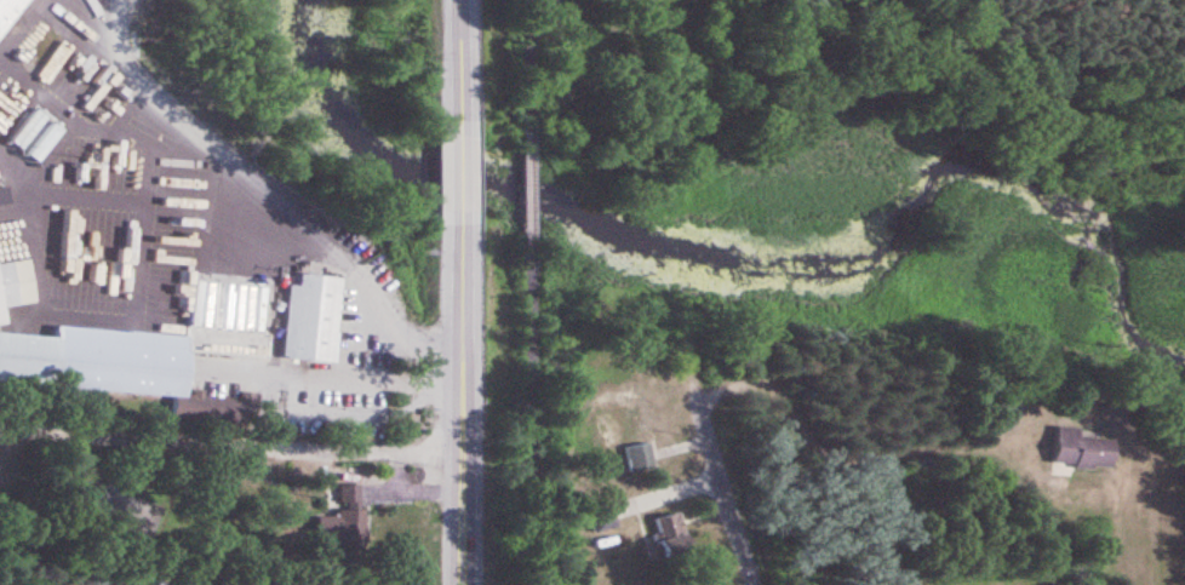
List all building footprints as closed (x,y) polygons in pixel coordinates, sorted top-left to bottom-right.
[(31,0),(0,0),(0,42),(31,0)] [(100,226),(121,187),(31,139),(10,178),(100,226)] [(10,204),(8,192),(0,193),(0,206),(10,204)] [(8,325),(5,308),(36,303),(30,260),(0,265),(0,327),(8,325)] [(285,361),(337,365),(343,279),(291,275),(285,361)] [(174,398),(173,419),(254,426),(256,401),(188,396),(193,338),(59,327),(58,338),(48,338),(49,327),(27,325),(26,336),(0,334),(0,383),(174,398)] [(630,473),(656,469),(645,404),(619,408),(630,473)] [(1083,437),(1084,430),(1059,428),(1055,466),(1114,472),(1117,440),(1083,437)] [(319,518),(319,543),(365,543),(365,486),(341,486),(341,518),(319,518)] [(656,520),(662,545),(657,546),(661,562),(691,554),(681,514),(656,520)]
